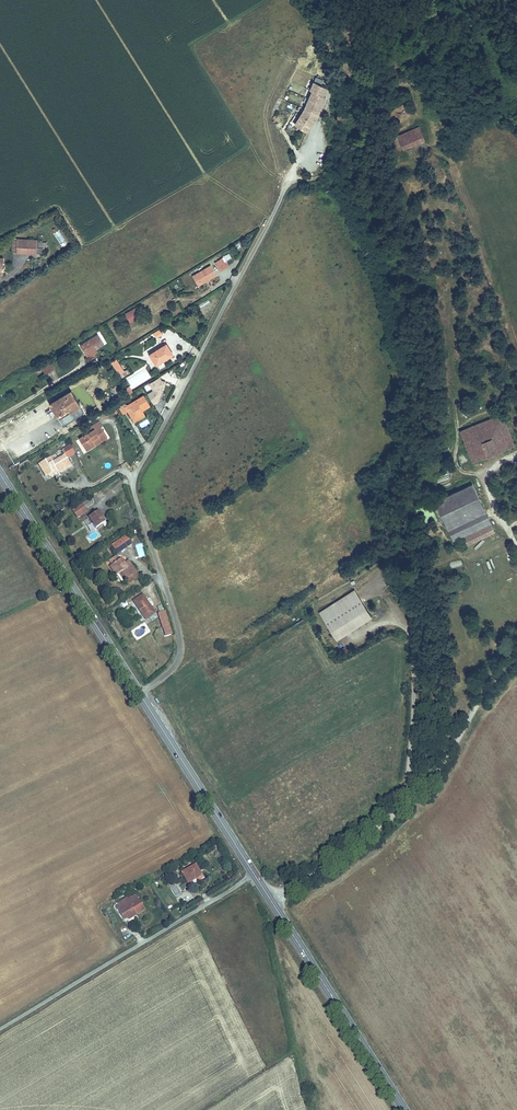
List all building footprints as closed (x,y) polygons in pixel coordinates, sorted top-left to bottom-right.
[(318,120),(329,97),(317,92),(302,122),(311,126),(318,120)] [(421,126),(400,136),(404,146),(426,138),(421,126)] [(58,230),(52,234),(62,247),(67,244),(58,230)] [(18,237),(18,251),(37,252),(38,238),(18,237)] [(232,252),(219,260),(225,269),(232,265),(228,260),(235,256),(232,252)] [(201,275),(205,282),(211,278),(210,277),(211,276),(213,277),(220,273),(214,263),(203,269),(204,271),(201,273),(202,274),(201,275)] [(133,309),(123,313),(128,324),(138,319),(133,309)] [(160,330),(153,333),(155,339),(162,336),(160,330)] [(80,341),(83,346),(86,344),(90,351),(95,348),(94,346),(96,344),(97,346),(105,342),(99,331),(89,337),(90,339),(85,341),(84,339),(80,341)] [(167,343),(151,352),(157,363),(173,353),(167,343)] [(51,359),(43,365),(47,371),(55,366),(51,359)] [(162,394),(167,380),(163,379),(161,375),(151,382),(155,389),(149,392),(155,402),(159,400),(158,397),(162,394)] [(78,385),(73,388),(77,395),(82,393),(78,385)] [(52,401),(60,415),(63,414),(67,420),(86,409),(77,395),(73,388),(52,401)] [(145,394),(133,402),(137,408),(132,411),(137,418),(145,412),(143,409),(151,405),(145,394)] [(133,402),(127,405),(129,409),(136,420),(147,414),(145,412),(137,418),(132,411),(137,408),(133,402)] [(129,409),(127,405),(125,403),(120,406),(124,412),(129,409)] [(502,412),(461,429),(473,459),(516,443),(502,412)] [(78,436),(85,447),(95,440),(96,443),(107,436),(101,425),(103,424),(99,419),(92,423),(94,427),(87,431),(78,436)] [(95,440),(85,447),(86,449),(96,443),(95,440)] [(76,451),(70,442),(63,446),(66,450),(54,459),(51,454),(41,461),(48,473),(58,466),(61,470),(73,461),(70,455),(76,451)] [(461,463),(467,461),(464,455),(459,457),(461,463)] [(452,537),(472,527),(473,529),(465,533),(469,540),(494,528),(470,481),(433,500),(452,537)] [(91,496),(73,507),(77,514),(87,508),(86,506),(94,501),(91,496)] [(97,509),(88,516),(96,528),(102,524),(101,521),(104,519),(97,509)] [(120,539),(110,545),(115,552),(124,546),(120,539)] [(119,570),(124,578),(134,572),(128,561),(124,564),(119,557),(116,559),(113,555),(107,559),(110,563),(107,565),(113,573),(119,570)] [(134,572),(124,578),(127,583),(138,577),(134,572)] [(373,615),(356,589),(319,614),(337,639),(373,615)] [(142,597),(134,601),(136,606),(134,607),(143,620),(153,614),(142,597)] [(165,638),(170,636),(167,628),(168,627),(164,614),(156,616),(160,629),(162,628),(165,638)] [(196,867),(183,874),(189,885),(201,879),(199,875),(201,874),(196,867)] [(176,896),(180,893),(175,886),(171,888),(176,896)] [(116,908),(119,912),(122,910),(127,918),(135,913),(136,915),(144,910),(138,899),(127,905),(125,902),(116,908)]
